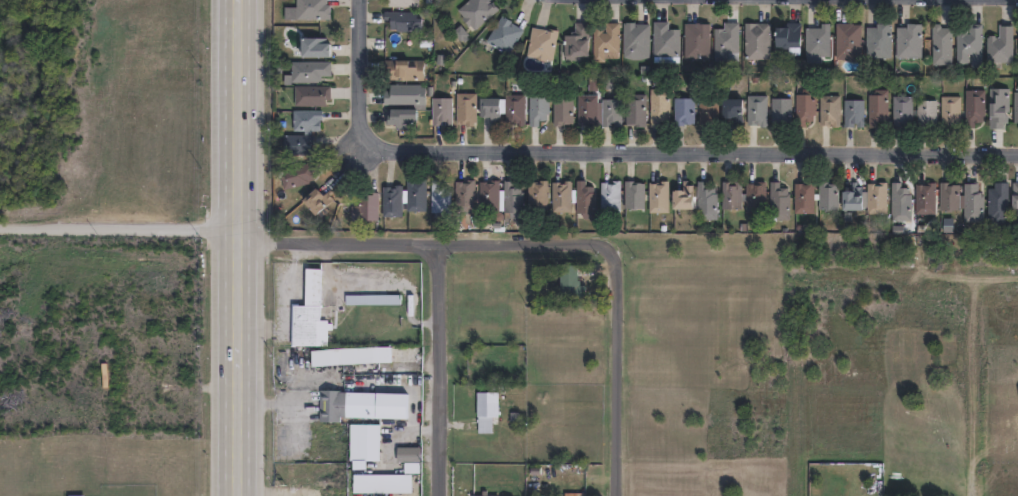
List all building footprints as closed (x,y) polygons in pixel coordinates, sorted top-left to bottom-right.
[(296,7),(295,0),(327,0),(327,5),(329,5),(329,19),(284,20),(284,7),(296,7)] [(458,10),(470,0),(488,0),(491,4),(493,2),(499,9),(473,32),(461,19),(463,17),(458,10)] [(417,12),(417,18),(421,18),(421,29),(391,29),(391,25),(384,25),(384,12),(417,12)] [(523,31),(508,55),(486,41),(502,15),(513,22),(511,24),(523,31)] [(681,29),(680,58),(653,57),(654,21),(669,22),(669,29),(681,29)] [(588,23),(587,55),(581,55),(581,61),(566,61),(566,56),(564,55),(565,35),(574,36),(575,22),(588,23)] [(619,23),(618,51),(605,51),(605,62),(593,62),(594,28),(604,28),(604,33),(606,33),(606,23),(619,23)] [(635,23),(635,27),(637,27),(637,24),(650,24),(650,52),(624,52),(624,23),(635,23)] [(711,24),(710,59),(684,59),(685,23),(711,24)] [(740,61),(714,62),(714,29),(725,28),(725,23),(739,23),(740,61)] [(760,59),(759,65),(751,65),(751,59),(745,59),(745,23),(771,23),(770,59),(760,59)] [(801,23),(801,55),(788,55),(788,47),(775,47),(776,27),(788,27),(788,23),(801,23)] [(814,56),(814,61),(807,62),(807,56),(806,56),(806,28),(822,28),(822,23),(830,23),(830,56),(814,56)] [(862,25),(861,59),(836,58),(837,23),(853,24),(853,25),(862,25)] [(891,23),(890,58),(866,57),(867,27),(877,27),(877,23),(891,23)] [(921,58),(897,58),(897,27),(907,27),(907,23),(922,23),(921,58)] [(953,65),(933,65),(933,26),(934,24),(939,24),(941,26),(942,28),(952,28),(953,65)] [(983,24),(983,67),(973,67),(973,54),(967,54),(967,64),(957,65),(957,31),(961,31),(961,29),(966,29),(966,30),(969,30),(969,33),(970,33),(970,24),(983,24)] [(1014,25),(1014,63),(989,63),(988,37),(989,37),(989,36),(996,35),(996,37),(1000,37),(1000,25),(1014,25)] [(532,27),(550,31),(551,28),(559,30),(552,61),(547,60),(546,62),(536,60),(537,58),(526,56),(532,27)] [(325,38),(325,42),(331,43),(330,56),(299,56),(299,37),(325,38)] [(424,61),(424,80),(392,79),(392,75),(384,75),(384,60),(424,61)] [(322,82),(293,82),(293,61),(331,62),(331,76),(322,76),(322,82)] [(421,85),(421,89),(426,89),(426,105),(415,105),(415,103),(390,102),(390,105),(383,105),(384,92),(390,92),(390,85),(421,85)] [(325,105),(295,105),(295,86),(331,86),(331,99),(325,99),(325,105)] [(549,88),(549,114),(548,114),(547,120),(539,120),(539,126),(529,126),(530,87),(549,88)] [(805,121),(805,128),(799,128),(799,122),(796,122),(796,95),(806,94),(806,89),(816,88),(816,114),(813,115),(813,121),(805,121)] [(1011,89),(1010,112),(1006,112),(1006,115),(1009,115),(1008,123),(1005,123),(1005,130),(989,129),(990,88),(1011,89)] [(888,89),(887,128),(868,127),(869,95),(878,95),(878,89),(888,89)] [(986,91),(986,117),(983,117),(983,123),(975,123),(975,128),(965,128),(966,90),(986,91)] [(474,122),(474,126),(466,126),(466,123),(456,123),(456,93),(477,93),(477,122),(474,122)] [(663,127),(650,127),(650,94),(669,94),(669,121),(663,121),(663,127)] [(525,95),(525,126),(517,126),(517,125),(505,125),(505,114),(500,114),(500,121),(496,121),(496,126),(490,126),(490,116),(479,116),(479,98),(499,98),(499,99),(500,99),(500,98),(505,98),(505,95),(525,95)] [(597,125),(577,126),(577,95),(597,95),(597,125)] [(646,95),(646,127),(636,126),(636,124),(626,124),(627,95),(646,95)] [(840,95),(840,127),(832,127),(832,123),(830,123),(830,126),(820,126),(820,95),(840,95)] [(719,96),(719,125),(699,125),(700,97),(707,97),(707,99),(712,99),(712,96),(719,96)] [(767,96),(766,125),(747,124),(748,96),(767,96)] [(913,96),(912,126),(892,125),(893,96),(913,96)] [(961,97),(960,128),(952,128),(952,125),(941,124),(942,96),(961,97)] [(452,98),(451,126),(445,126),(445,120),(441,120),(441,126),(432,126),(433,98),(452,98)] [(563,127),(553,127),(553,98),(573,99),(573,124),(563,124),(563,127)] [(694,124),(675,124),(674,98),(694,98),(694,124)] [(741,98),(740,123),(732,123),(732,118),(721,117),(721,98),(741,98)] [(792,127),(773,127),(773,98),(792,98),(792,127)] [(621,126),(603,126),(603,99),(621,100),(621,126)] [(864,100),(864,129),(856,129),(856,123),(854,123),(854,127),(845,127),(845,100),(864,100)] [(936,128),(918,128),(917,100),(936,100),(936,128)] [(415,109),(415,125),(408,125),(408,131),(396,131),(396,124),(385,124),(385,115),(389,115),(389,109),(415,109)] [(318,120),(318,122),(319,122),(319,131),(293,131),(293,110),(322,111),(322,120),(318,120)] [(310,155),(283,155),(283,135),(313,134),(313,145),(310,145),(310,155)] [(311,173),(312,174),(314,180),(308,181),(309,183),(284,190),(281,176),(285,175),(283,169),(314,161),(317,171),(311,173)] [(427,179),(427,212),(406,212),(406,209),(401,209),(401,217),(382,217),(382,187),(391,187),(391,189),(395,189),(395,185),(402,185),(402,191),(407,191),(407,181),(415,181),(415,183),(418,183),(418,179),(427,179)] [(441,180),(441,186),(449,186),(449,192),(450,192),(451,213),(431,213),(431,180),(441,180)] [(474,180),(475,212),(455,212),(455,182),(462,182),(462,183),(468,183),(468,180),(474,180)] [(499,180),(499,191),(504,191),(504,181),(513,181),(513,187),(521,187),(521,194),(524,194),(523,218),(504,218),(504,212),(503,212),(503,199),(498,199),(498,212),(480,212),(480,182),(486,182),(486,183),(492,183),(492,180),(499,180)] [(571,181),(571,182),(572,212),(552,212),(552,205),(548,205),(548,212),(529,212),(528,183),(536,183),(536,184),(540,184),(540,180),(548,180),(548,187),(552,187),(552,182),(560,182),(560,184),(564,184),(564,181),(571,181)] [(585,181),(585,186),(594,186),(594,193),(595,193),(595,219),(582,220),(582,214),(576,214),(576,181),(585,181)] [(621,213),(600,213),(600,182),(614,182),(614,181),(621,181),(621,213)] [(644,184),(644,209),(624,208),(625,181),(633,181),(633,183),(644,184)] [(669,212),(649,213),(649,185),(661,185),(661,181),(669,181),(669,212)] [(707,181),(707,188),(716,188),(716,194),(717,194),(717,219),(698,220),(697,182),(707,181)] [(742,181),(742,194),(746,194),(746,184),(754,183),(754,185),(760,185),(760,182),(766,182),(766,213),(746,213),(746,202),(741,202),(741,208),(722,209),(722,182),(730,182),(730,186),(735,186),(735,181),(742,181)] [(780,182),(780,188),(788,188),(788,194),(790,194),(790,220),(773,220),(773,213),(771,213),(771,182),(780,182)] [(813,214),(795,214),(794,184),(806,184),(806,183),(813,182),(813,214)] [(827,182),(827,184),(838,184),(839,210),(819,210),(819,182),(827,182)] [(863,186),(862,210),(841,210),(842,192),(844,192),(844,191),(850,191),(853,191),(853,182),(857,182),(857,186),(863,186)] [(888,182),(887,214),(867,214),(867,184),(875,184),(875,186),(880,186),(881,182),(888,182)] [(1009,183),(1008,225),(994,225),(994,220),(989,220),(989,189),(995,189),(995,182),(1009,183)] [(902,183),(903,188),(909,188),(909,195),(912,195),(912,208),(907,208),(907,215),(892,215),(892,183),(902,183)] [(935,209),(916,209),(916,185),(928,186),(928,183),(935,183),(935,209)] [(960,185),(959,211),(940,210),(941,183),(949,183),(949,185),(960,185)] [(978,184),(978,192),(982,192),(982,196),(985,196),(985,222),(964,222),(964,184),(978,184)] [(692,185),(691,209),(671,209),(671,190),(674,190),(681,190),(681,191),(685,191),(685,185),(692,185)] [(314,187),(322,196),(327,192),(333,198),(313,216),(300,201),(309,193),(308,192),(314,187)] [(378,220),(353,221),(352,205),(358,205),(358,194),(371,193),(371,192),(377,191),(378,220)] [(577,265),(577,280),(579,280),(579,285),(585,285),(585,297),(559,297),(559,265),(577,265)] [(319,269),(319,321),(326,321),(326,324),(332,324),(332,329),(327,329),(327,346),(290,346),(290,306),(304,306),(305,306),(304,269),(319,269)] [(400,305),(346,305),(346,295),(400,295),(400,305)] [(379,363),(311,367),(310,351),(321,351),(389,347),(390,363),(379,363)] [(339,391),(339,393),(402,394),(410,394),(410,419),(340,418),(340,422),(339,422),(319,422),(319,391),(339,391)] [(499,417),(477,418),(477,393),(498,392),(499,417)] [(364,460),(364,470),(351,470),(351,461),(348,461),(349,425),(379,425),(378,461),(364,460)] [(410,475),(410,474),(405,474),(404,462),(397,462),(396,447),(419,447),(420,474),(410,475)] [(410,475),(411,493),(352,494),(352,476),(405,474),(405,475),(410,475)]
